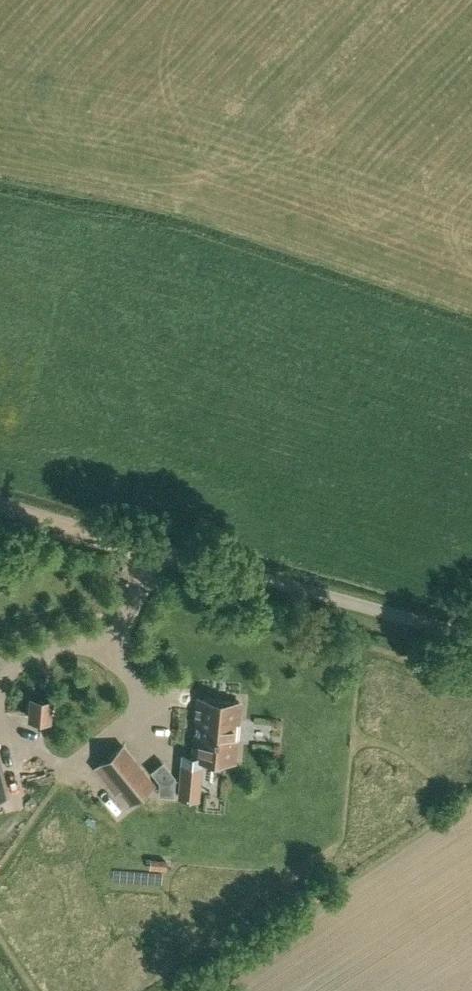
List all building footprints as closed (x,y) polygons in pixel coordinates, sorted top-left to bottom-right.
[(31,696),(29,718),(51,720),(53,698),(31,696)] [(239,701),(198,697),(193,757),(234,760),(236,740),(232,739),(234,721),(237,721),(239,701)] [(123,745),(95,767),(115,791),(119,788),(130,801),(153,782),(123,745)] [(199,798),(202,764),(181,762),(177,796),(199,798)] [(149,869),(165,870),(166,859),(150,858),(149,869)]
